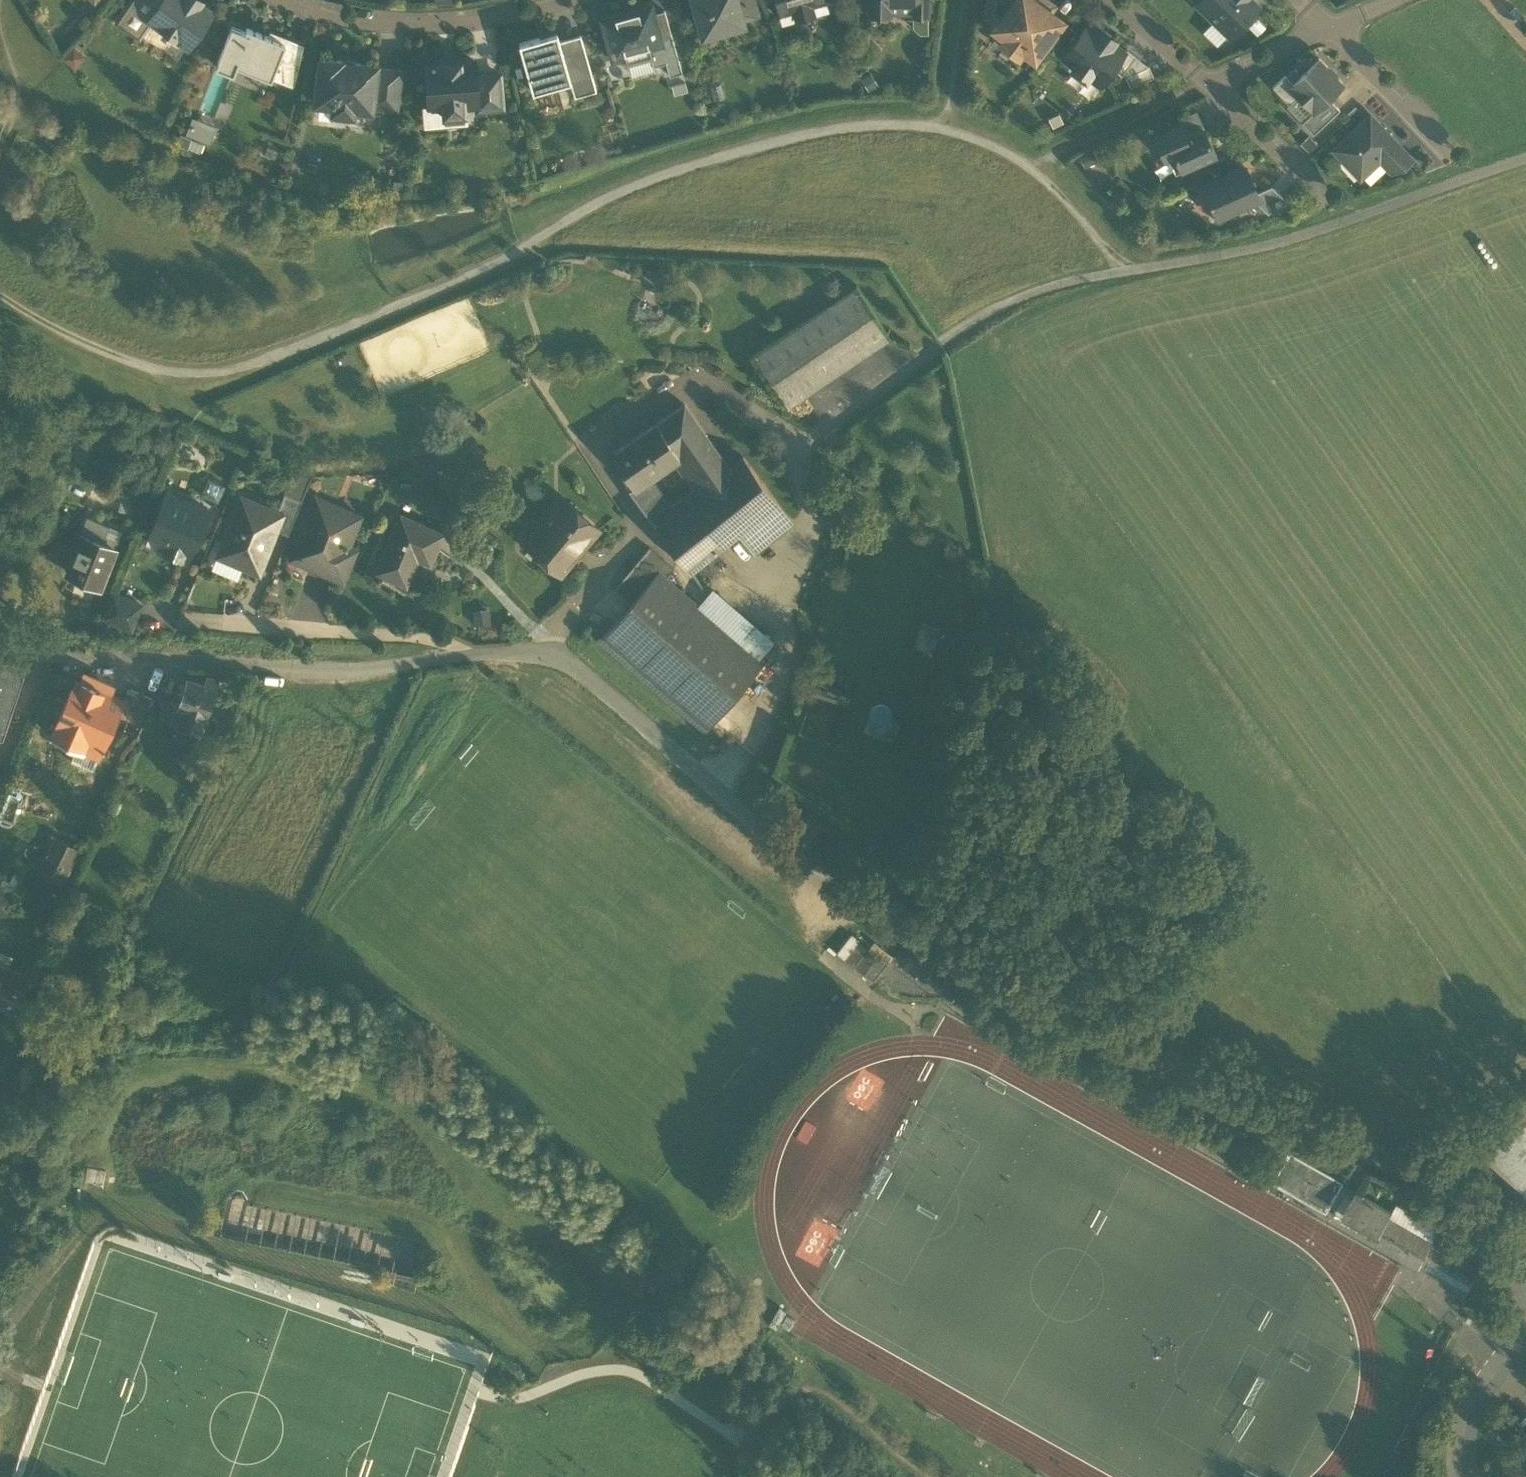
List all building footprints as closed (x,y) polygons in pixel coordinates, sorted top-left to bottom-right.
[(150,18),(162,0),(133,0),(130,4),(150,18)] [(188,44),(211,11),(195,0),(162,0),(150,18),(151,18),(188,44)] [(703,33),(742,21),(741,18),(736,0),(693,0),(703,33)] [(741,18),(756,13),(753,0),(736,0),(741,18)] [(796,15),(812,10),(810,4),(823,0),(778,0),(781,12),(794,8),(796,15)] [(927,12),(927,0),(868,0),(868,11),(889,11),(889,7),(913,8),(913,12),(927,12)] [(995,24),(1012,2),(1007,0),(985,0),(983,14),(995,24)] [(1007,34),(1022,45),(1034,54),(1060,18),(1051,11),(1046,7),(1044,9),(1034,2),(1036,0),(1013,0),(1012,2),(995,24),(995,25),(1007,34)] [(1034,2),(1044,9),(1046,7),(1051,11),(1057,3),(1053,0),(1036,0),(1034,2)] [(1229,32),(1257,3),(1253,0),(1196,0),(1229,32)] [(139,34),(151,18),(150,18),(130,4),(119,20),(139,34)] [(624,55),(627,63),(629,62),(652,55),(653,55),(650,47),(662,44),(661,38),(653,11),(651,4),(601,18),(612,58),(624,55)] [(653,11),(661,38),(672,35),(664,8),(653,11)] [(1124,50),(1111,41),(1098,31),(1086,22),(1066,50),(1078,58),(1075,63),(1072,67),(1085,76),(1087,73),(1100,82),(1112,66),(1124,50)] [(294,65),(279,58),(285,42),(267,35),(246,26),(245,30),(231,25),(215,65),(233,72),(236,64),(271,78),(272,76),(273,74),(290,81),(294,65)] [(1101,28),(1098,31),(1111,41),(1114,38),(1101,28)] [(290,84),(293,85),(298,66),(304,43),(288,36),(269,29),(267,35),(285,42),(279,58),(294,65),(290,81),(273,74),(272,76),(290,84)] [(519,41),(533,90),(570,79),(559,39),(557,30),(519,41)] [(559,39),(570,79),(592,73),(580,33),(559,39)] [(1016,52),(1022,45),(1007,34),(1001,41),(1016,52)] [(672,35),(661,38),(662,44),(667,60),(665,60),(669,73),(682,70),(672,35)] [(653,55),(652,55),(654,63),(665,60),(667,60),(662,44),(650,47),(653,55)] [(1135,53),(1126,46),(1124,50),(1112,66),(1121,73),(1122,72),(1125,74),(1129,84),(1153,74),(1148,63),(1135,54),(1135,53)] [(1063,54),(1075,63),(1078,58),(1066,50),(1063,54)] [(652,55),(629,62),(632,72),(655,65),(654,63),(652,55)] [(333,103),(333,110),(332,118),(351,120),(352,112),(353,105),(371,107),(371,105),(376,66),(376,64),(356,61),(356,63),(341,61),(341,59),(321,57),(315,100),(333,103)] [(443,105),(445,121),(445,120),(465,119),(463,103),(477,102),(475,74),(474,58),(458,59),(456,60),(456,61),(456,62),(445,63),(445,62),(444,61),(442,61),(426,62),(429,104),(429,106),(443,105)] [(1298,93),(1313,109),(1328,95),(1342,83),(1318,58),(1293,81),(1290,85),(1298,93)] [(371,105),(397,109),(402,69),(376,66),(371,105)] [(477,102),(477,108),(502,106),(500,72),(475,74),(477,102)] [(1288,101),(1298,93),(1290,85),(1293,81),(1284,72),(1272,84),(1288,101)] [(596,88),(592,73),(570,79),(575,94),(596,88)] [(1286,103),(1302,120),(1313,109),(1298,93),(1288,101),(1286,103)] [(1302,120),(1312,131),(1339,107),(1328,95),(1313,109),(1302,120)] [(429,106),(429,104),(425,104),(426,123),(445,122),(445,120),(445,121),(443,105),(429,106)] [(1180,122),(1186,134),(1204,126),(1196,107),(1177,116),(1180,122)] [(183,131),(208,139),(214,121),(189,113),(183,131)] [(1333,147),(1360,176),(1379,158),(1397,141),(1370,113),(1333,147)] [(1173,153),(1180,168),(1216,152),(1204,126),(1186,134),(1180,122),(1153,134),(1163,157),(1173,153)] [(189,133),(185,142),(201,150),(205,142),(189,133)] [(1379,158),(1390,170),(1403,166),(1412,157),(1397,141),(1379,158)] [(1210,201),(1217,215),(1254,198),(1259,197),(1256,190),(1245,165),(1203,184),(1209,198),(1208,199),(1209,202),(1210,201)] [(1272,210),(1283,205),(1280,197),(1282,194),(1271,183),(1256,190),(1259,197),(1254,198),(1267,211),(1271,207),(1272,210)] [(755,354),(788,404),(888,338),(855,288),(755,354)] [(677,458),(702,490),(730,468),(684,405),(657,424),(679,457),(677,458)] [(634,485),(635,486),(651,476),(672,461),(677,458),(679,457),(657,424),(613,453),(625,471),(634,485)] [(689,569),(739,532),(777,502),(743,457),(730,468),(702,490),(656,525),(689,569)] [(629,489),(656,525),(702,490),(677,458),(672,461),(692,487),(671,502),(651,476),(635,486),(634,485),(630,488),(629,489)] [(630,488),(634,485),(625,471),(620,474),(630,488)] [(159,547),(185,558),(192,541),(194,536),(197,537),(209,507),(167,489),(151,528),(164,534),(159,547)] [(277,526),(287,531),(302,498),(284,490),(277,508),(283,511),(277,526)] [(241,493),(231,519),(232,519),(240,502),(255,508),(258,501),(241,493)] [(307,561),(343,576),(351,556),(344,552),(348,543),(360,514),(316,495),(297,540),(314,546),(307,561)] [(526,540),(561,570),(574,555),(572,553),(582,541),(584,543),(597,528),(563,498),(526,540)] [(242,562),(259,569),(277,526),(283,511),(277,508),(258,501),(255,508),(240,502),(232,519),(231,519),(223,537),(224,538),(229,548),(228,550),(244,557),(242,562)] [(792,522),(777,502),(739,532),(754,551),(790,523),(792,522)] [(374,566),(395,575),(405,549),(416,554),(429,559),(441,530),(398,511),(374,566)] [(145,541),(159,547),(164,534),(151,528),(145,541)] [(67,569),(97,582),(112,546),(82,533),(67,569)] [(216,551),(242,562),(244,557),(228,550),(229,548),(224,538),(223,537),(216,551)] [(291,554),(307,561),(314,546),(297,540),(291,554)] [(572,553),(574,555),(584,543),(582,541),(572,553)] [(355,546),(348,543),(344,552),(351,556),(355,546)] [(613,587),(630,601),(657,569),(665,576),(673,566),(649,546),(613,587)] [(405,549),(395,575),(405,579),(416,554),(405,549)] [(697,603),(665,576),(657,569),(630,601),(602,633),(708,725),(764,661),(758,656),(697,603)] [(712,584),(697,603),(758,656),(774,638),(712,584)] [(103,612),(130,624),(140,600),(113,588),(103,612)] [(24,665),(0,658),(0,737),(24,665)] [(98,679),(84,672),(81,678),(95,685),(98,679)] [(176,722),(190,726),(195,710),(206,714),(215,684),(214,684),(216,677),(203,673),(201,680),(184,675),(177,697),(175,703),(181,705),(176,722)] [(76,691),(70,688),(50,734),(98,755),(117,713),(124,697),(123,697),(106,689),(108,683),(98,679),(95,685),(81,678),(76,691)] [(117,713),(143,724),(154,698),(128,686),(123,697),(124,697),(117,713)] [(158,717),(176,722),(181,705),(175,703),(177,697),(165,694),(158,717)] [(195,710),(190,726),(201,730),(206,714),(195,710)] [(44,878),(60,884),(70,860),(54,854),(44,878)] [(836,951),(844,957),(859,939),(859,938),(851,932),(836,951)] [(868,946),(859,939),(844,957),(862,972),(877,954),(868,946)] [(878,954),(886,961),(892,954),(874,939),(868,946),(877,954),(878,954)] [(878,954),(863,973),(871,979),(886,961),(878,954)] [(16,1009),(30,977),(0,964),(0,1002),(16,1009)] [(1525,1188),(1525,1108),(1471,1140),(1525,1188)] [(1289,1153),(1276,1176),(1331,1206),(1344,1183),(1289,1153)] [(1331,1206),(1276,1176),(1272,1183),(1327,1214),(1331,1206)] [(1333,1217),(1374,1240),(1378,1234),(1343,1214),(1356,1191),(1350,1188),(1333,1217)] [(1378,1234),(1423,1258),(1433,1241),(1432,1240),(1390,1216),(1392,1211),(1356,1191),(1343,1214),(1378,1234)] [(1419,1266),(1419,1265),(1423,1258),(1378,1234),(1374,1240),(1419,1266)] [(1423,1258),(1453,1276),(1466,1253),(1435,1235),(1432,1240),(1433,1241),(1423,1258)] [(1453,1276),(1470,1285),(1483,1262),(1466,1253),(1453,1276)] [(1419,1265),(1450,1282),(1453,1276),(1423,1258),(1419,1265)] [(1470,1285),(1453,1276),(1450,1282),(1467,1292),(1470,1285)]
